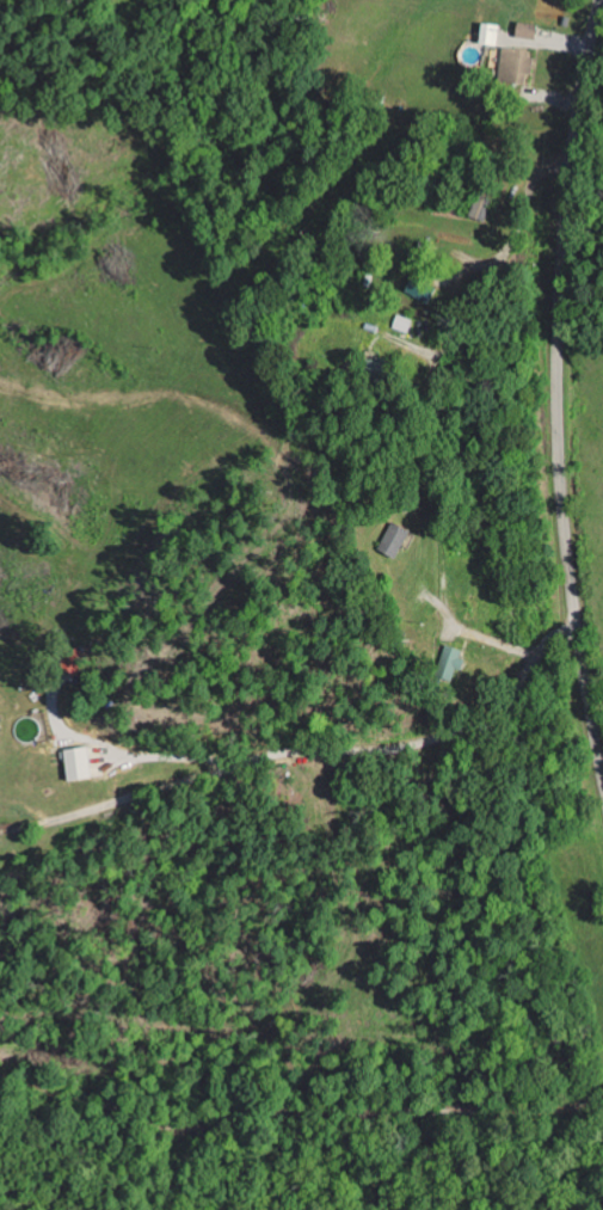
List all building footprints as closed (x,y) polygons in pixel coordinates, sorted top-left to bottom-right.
[(537,24),(517,22),(515,37),(535,39),(537,24)] [(497,45),(498,24),(480,23),(479,45),(497,45)] [(531,50),(502,48),(499,82),(528,84),(531,50)] [(431,287),(409,275),(401,290),(423,302),(431,287)] [(389,558),(403,529),(385,521),(372,549),(389,558)] [(431,674),(451,681),(462,651),(442,643),(431,674)] [(58,665),(71,678),(83,666),(69,653),(58,665)] [(66,782),(91,778),(86,746),(61,750),(66,782)]
